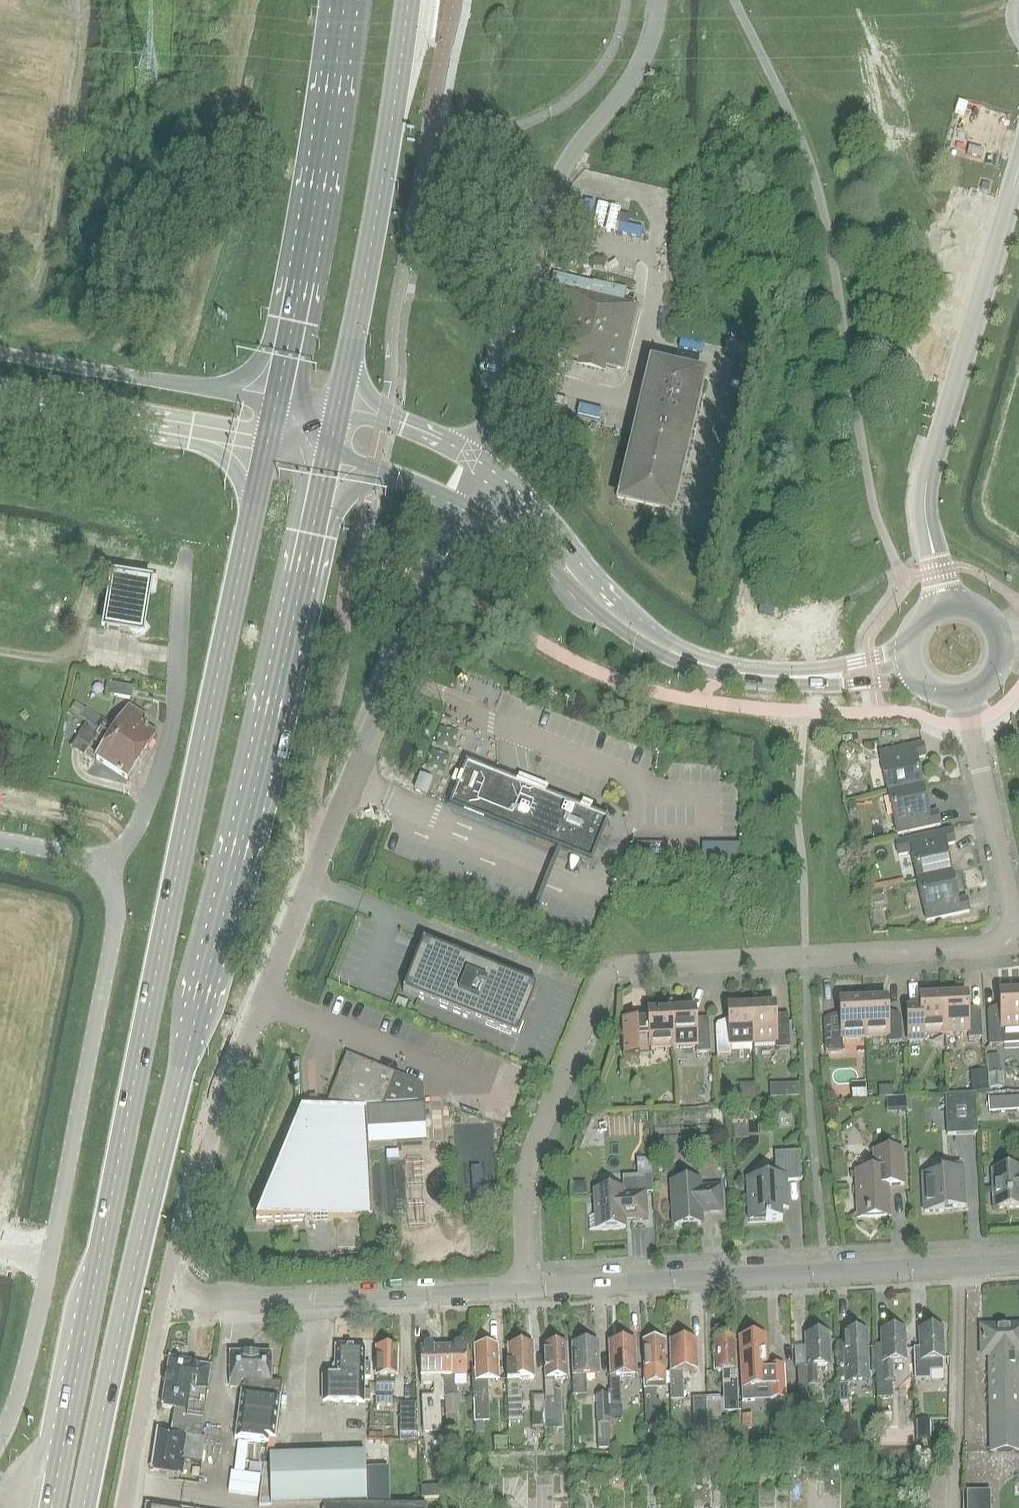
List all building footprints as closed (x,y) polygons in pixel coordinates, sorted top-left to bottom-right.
[(44,2),(68,9),(70,0),(44,0),(44,2)] [(554,276),(544,318),(556,321),(549,354),(584,362),(583,367),(598,370),(599,365),(623,371),(638,307),(590,296),(593,285),(554,276)] [(666,367),(665,373),(688,378),(689,372),(672,368),(666,367)] [(647,374),(643,390),(649,391),(624,497),(668,507),(696,386),(647,374)] [(153,594),(155,581),(132,578),(131,582),(114,579),(111,595),(104,594),(102,611),(108,612),(106,628),(132,632),(136,638),(141,634),(146,631),(142,625),(147,593),(153,594)] [(774,609),(760,605),(759,613),(773,616),(774,609)] [(131,699),(131,698),(133,688),(109,683),(107,695),(131,699)] [(108,729),(105,734),(141,757),(155,736),(140,726),(145,718),(129,708),(113,732),(108,729)] [(85,709),(80,717),(87,722),(100,730),(105,734),(108,729),(110,726),(105,722),(85,709)] [(24,712),(19,716),(24,721),(28,717),(24,712)] [(87,722),(77,738),(90,746),(92,742),(94,739),(100,730),(87,722)] [(94,739),(92,742),(103,749),(96,759),(127,779),(141,757),(105,734),(100,730),(94,739)] [(879,754),(888,794),(922,787),(916,759),(925,757),(922,744),(879,754)] [(560,851),(591,863),(594,856),(606,826),(608,819),(590,812),(589,812),(591,808),(582,804),(580,808),(545,794),(544,794),(546,790),(518,779),(517,783),(516,783),(491,773),(466,762),(448,806),(449,807),(473,816),(560,851)] [(897,834),(940,825),(937,812),(928,814),(922,787),(888,794),(897,834)] [(954,844),(951,831),(895,843),(898,856),(911,853),(917,881),(951,873),(945,846),(954,844)] [(636,843),(635,862),(662,862),(663,844),(663,843),(641,843),(636,843)] [(702,863),(740,863),(740,845),(722,845),(702,845),(702,863)] [(635,861),(626,857),(622,867),(632,870),(635,861)] [(926,921),(969,911),(966,899),(957,901),(951,873),(917,881),(926,921)] [(882,890),(868,892),(870,906),(884,903),(882,890)] [(517,1038),(537,988),(423,942),(403,993),(517,1038)] [(987,1012),(989,1046),(1018,1044),(1018,992),(999,993),(1000,1011),(987,1012)] [(982,1038),(980,1013),(968,1013),(967,995),(943,996),(945,1034),(968,1032),(968,1039),(982,1038)] [(919,997),(919,1009),(907,1009),(907,1016),(909,1042),(922,1041),(922,1035),(945,1034),(943,996),(919,997)] [(902,1042),(900,1017),(888,1017),(887,999),(863,1000),(865,1038),(888,1037),(888,1043),(902,1042)] [(840,1020),(823,1021),(825,1054),(843,1053),(842,1039),(865,1038),(863,1000),(839,1001),(840,1020)] [(753,1044),(776,1043),(776,1049),(790,1048),(788,1015),(775,1016),(775,1005),(751,1006),(753,1044)] [(728,1026),(715,1026),(717,1056),(731,1055),(730,1045),(753,1044),(751,1006),(727,1008),(728,1026)] [(696,1053),(710,1052),(709,1027),(696,1027),(695,1009),(671,1010),(673,1048),(696,1047),(696,1053)] [(648,1020),(621,1022),(623,1057),(651,1056),(650,1049),(673,1048),(671,1010),(647,1012),(648,1020)] [(301,1110),(255,1223),(366,1217),(372,1217),(368,1142),(367,1129),(426,1125),(425,1105),(423,1084),(396,1074),(395,1074),(347,1055),(346,1054),(324,1109),(322,1109),(317,1109),(317,1101),(309,1101),(310,1110),(304,1110),(301,1110)] [(987,1070),(970,1071),(972,1093),(988,1092),(987,1070)] [(1003,1073),(989,1074),(990,1088),(1004,1087),(1003,1073)] [(865,1084),(851,1085),(851,1098),(866,1097),(865,1084)] [(787,1086),(787,1098),(799,1097),(799,1085),(787,1086)] [(891,1086),(879,1087),(879,1097),(892,1096),(891,1086)] [(947,1135),(977,1134),(975,1094),(945,1095),(947,1135)] [(989,1098),(990,1112),(1018,1111),(1018,1096),(989,1098)] [(905,1097),(887,1098),(887,1112),(906,1111),(905,1097)] [(724,1109),(712,1109),(713,1127),(725,1126),(724,1109)] [(902,1149),(873,1150),(874,1171),(857,1172),(858,1198),(855,1198),(856,1215),(849,1215),(849,1216),(887,1214),(886,1196),(889,1192),(889,1185),(904,1184),(902,1149)] [(801,1180),(800,1151),(774,1153),(776,1178),(748,1179),(749,1205),(748,1205),(749,1222),(782,1220),(781,1209),(788,1208),(787,1181),(801,1180)] [(651,1159),(636,1160),(637,1175),(652,1174),(651,1159)] [(965,1206),(963,1160),(939,1162),(940,1173),(922,1174),(924,1213),(943,1211),(943,1207),(965,1206)] [(471,1168),(472,1192),(481,1191),(480,1167),(471,1168)] [(992,1170),(994,1209),(1018,1208),(1018,1169),(992,1170)] [(623,1189),(594,1191),(595,1216),(589,1217),(589,1230),(625,1229),(624,1219),(646,1217),(645,1194),(654,1194),(653,1174),(652,1174),(637,1175),(622,1176),(623,1189)] [(700,1188),(700,1180),(671,1182),(673,1227),(702,1225),(701,1212),(722,1211),(720,1187),(700,1188)] [(582,1184),(574,1185),(574,1197),(586,1196),(586,1188),(582,1184)] [(920,1348),(914,1349),(915,1380),(930,1380),(930,1369),(943,1368),(942,1329),(941,1329),(940,1327),(926,1327),(926,1329),(920,1330),(920,1348)] [(1018,1354),(1018,1327),(982,1328),(982,1355),(988,1355),(990,1451),(1018,1450),(1018,1366),(1018,1354)] [(888,1331),(882,1332),(882,1345),(874,1345),(876,1392),(892,1391),(892,1382),(893,1382),(892,1363),(905,1362),(904,1331),(903,1331),(903,1329),(888,1329),(888,1331)] [(844,1342),(836,1342),(838,1385),(847,1384),(855,1384),(855,1376),(868,1375),(867,1364),(866,1333),(865,1333),(865,1331),(850,1331),(850,1333),(844,1334),(844,1342)] [(815,1396),(814,1386),(817,1386),(816,1367),(829,1366),(828,1334),(827,1334),(827,1332),(813,1333),(813,1335),(806,1336),(807,1366),(797,1367),(798,1397),(815,1396)] [(743,1401),(756,1401),(755,1388),(770,1387),(770,1400),(785,1399),(784,1370),(769,1371),(768,1356),(765,1357),(764,1336),(761,1336),(759,1334),(752,1334),(750,1336),(740,1337),(743,1401)] [(682,1372),(697,1371),(695,1339),(687,1339),(687,1338),(671,1339),(672,1371),(670,1371),(671,1400),(683,1400),(682,1372)] [(734,1338),(719,1338),(714,1338),(715,1371),(723,1371),(725,1413),(737,1413),(735,1371),(734,1338)] [(653,1341),(643,1341),(644,1370),(644,1390),(645,1426),(661,1426),(660,1401),(656,1401),(656,1384),(665,1383),(664,1341),(661,1341),(660,1339),(654,1339),(653,1341)] [(562,1393),(555,1390),(554,1376),(567,1376),(566,1344),(562,1344),(560,1342),(554,1342),(553,1344),(544,1344),(545,1384),(544,1384),(545,1395),(545,1427),(545,1431),(563,1431),(562,1393)] [(610,1391),(607,1391),(607,1395),(608,1406),(609,1405),(620,1405),(619,1388),(619,1374),(635,1374),(634,1342),(609,1343),(608,1343),(610,1389),(610,1391)] [(574,1377),(572,1377),(573,1396),(587,1396),(586,1374),(598,1374),(597,1343),(573,1344),(574,1377)] [(453,1348),(443,1348),(444,1397),(445,1397),(457,1396),(457,1386),(455,1386),(454,1376),(467,1375),(466,1348),(463,1348),(461,1344),(454,1345),(453,1348)] [(489,1421),(487,1380),(498,1380),(498,1347),(494,1347),(491,1344),(486,1344),(483,1347),(475,1347),(475,1368),(471,1368),(473,1421),(476,1421),(483,1421),(489,1421)] [(506,1363),(507,1398),(508,1421),(522,1420),(521,1392),(519,1392),(518,1378),(534,1377),(533,1345),(529,1345),(527,1344),(521,1344),(519,1346),(508,1346),(508,1363),(506,1363)] [(363,1402),(364,1378),(370,1378),(370,1364),(364,1364),(364,1348),(347,1348),(346,1345),(338,1345),(337,1347),(335,1347),(335,1365),(333,1367),(333,1377),(322,1377),(322,1402),(363,1402)] [(423,1348),(420,1348),(421,1376),(421,1377),(421,1385),(434,1385),(435,1396),(421,1396),(423,1433),(441,1432),(440,1397),(444,1397),(443,1348),(433,1348),(431,1345),(425,1345),(423,1348)] [(376,1348),(376,1389),(375,1406),(392,1406),(392,1388),(391,1388),(392,1376),(397,1376),(397,1348),(394,1348),(393,1346),(386,1346),(385,1348),(376,1348)] [(282,1383),(271,1382),(271,1354),(230,1354),(230,1387),(241,1387),(234,1439),(270,1444),(270,1439),(274,1440),(282,1383)] [(193,1363),(169,1358),(161,1406),(173,1408),(169,1432),(200,1437),(201,1428),(211,1366),(193,1363)] [(847,1401),(847,1384),(838,1385),(839,1401),(847,1401)] [(531,1396),(531,1403),(532,1427),(545,1427),(545,1395),(531,1396)] [(609,1405),(608,1406),(607,1395),(595,1395),(596,1424),(597,1424),(598,1450),(610,1450),(609,1418),(609,1405)] [(445,1397),(445,1415),(458,1415),(457,1396),(445,1397)] [(719,1397),(706,1398),(707,1421),(721,1421),(719,1397)] [(695,1398),(692,1399),(694,1433),(708,1432),(707,1421),(706,1398),(695,1398)] [(416,1441),(416,1433),(416,1404),(400,1403),(399,1433),(399,1441),(416,1441)] [(620,1405),(609,1405),(609,1418),(620,1417),(620,1405)] [(459,1428),(458,1415),(445,1415),(446,1429),(459,1428)] [(751,1415),(741,1415),(741,1429),(752,1429),(751,1415)] [(929,1420),(917,1420),(918,1438),(930,1438),(929,1420)] [(915,1424),(903,1424),(903,1434),(915,1434),(915,1424)] [(169,1432),(158,1430),(151,1470),(181,1475),(183,1460),(201,1463),(205,1438),(200,1437),(169,1432)] [(882,1431),(882,1444),(903,1444),(903,1438),(896,1431),(882,1431)] [(694,1433),(688,1433),(688,1444),(708,1443),(708,1433),(694,1433)] [(366,1453),(269,1455),(269,1464),(270,1506),(322,1504),(367,1503),(366,1453)] [(264,1464),(259,1506),(270,1506),(269,1464),(264,1464)] [(421,1499),(438,1498),(438,1486),(421,1487),(421,1499)] [(966,1491),(967,1507),(990,1507),(990,1490),(966,1491)]
